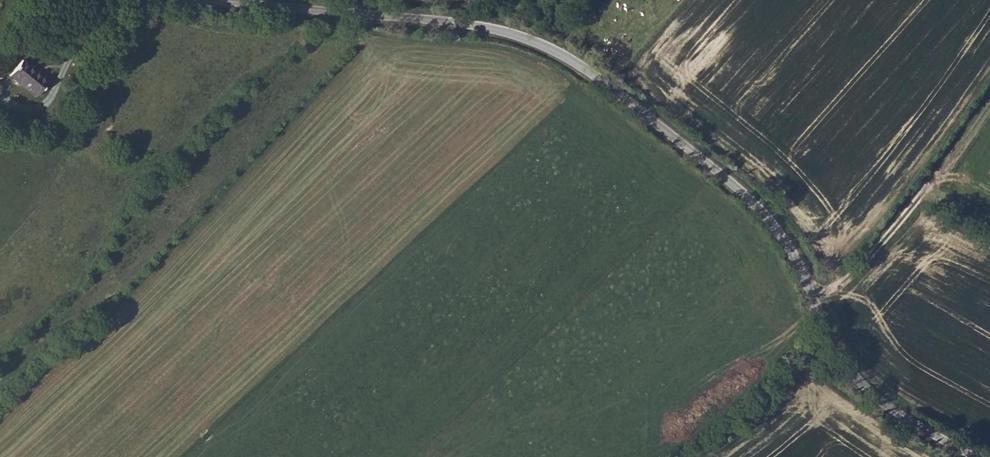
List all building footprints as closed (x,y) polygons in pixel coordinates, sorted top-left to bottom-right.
[(49,84),(20,59),(8,74),(35,99),(49,84)]
